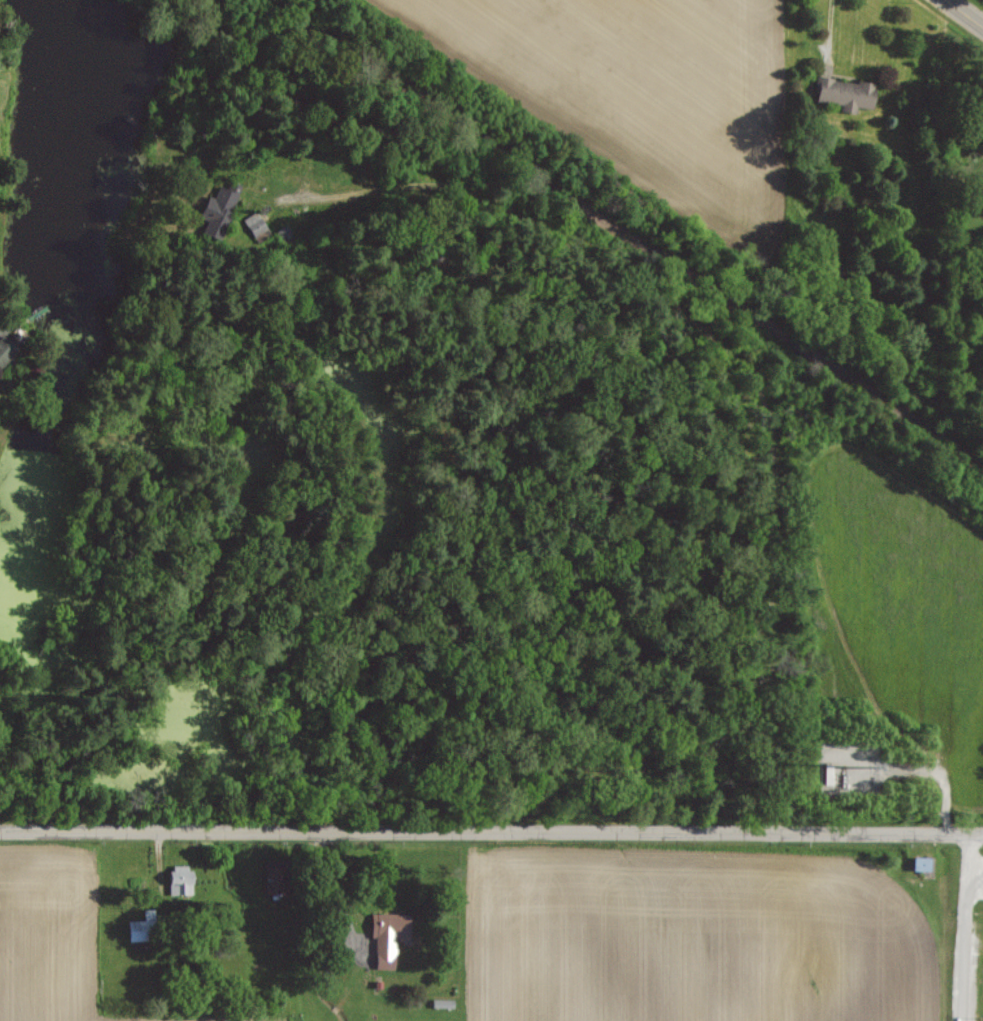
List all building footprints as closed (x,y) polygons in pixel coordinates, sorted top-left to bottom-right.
[(868,108),(872,85),(814,75),(810,99),(839,104),(838,111),(851,113),(852,106),(868,108)] [(238,184),(229,182),(227,189),(217,186),(214,197),(204,194),(198,217),(205,219),(201,234),(223,240),(238,184)] [(242,218),(252,236),(266,230),(256,211),(242,218)] [(18,347),(3,334),(0,337),(0,368),(18,347)] [(170,870),(171,893),(187,893),(187,883),(198,883),(197,865),(176,866),(176,870),(170,870)] [(132,939),(158,938),(157,908),(146,909),(147,919),(131,919),(132,939)] [(370,968),(392,968),(392,937),(406,937),(406,913),(370,913),(370,968)]
